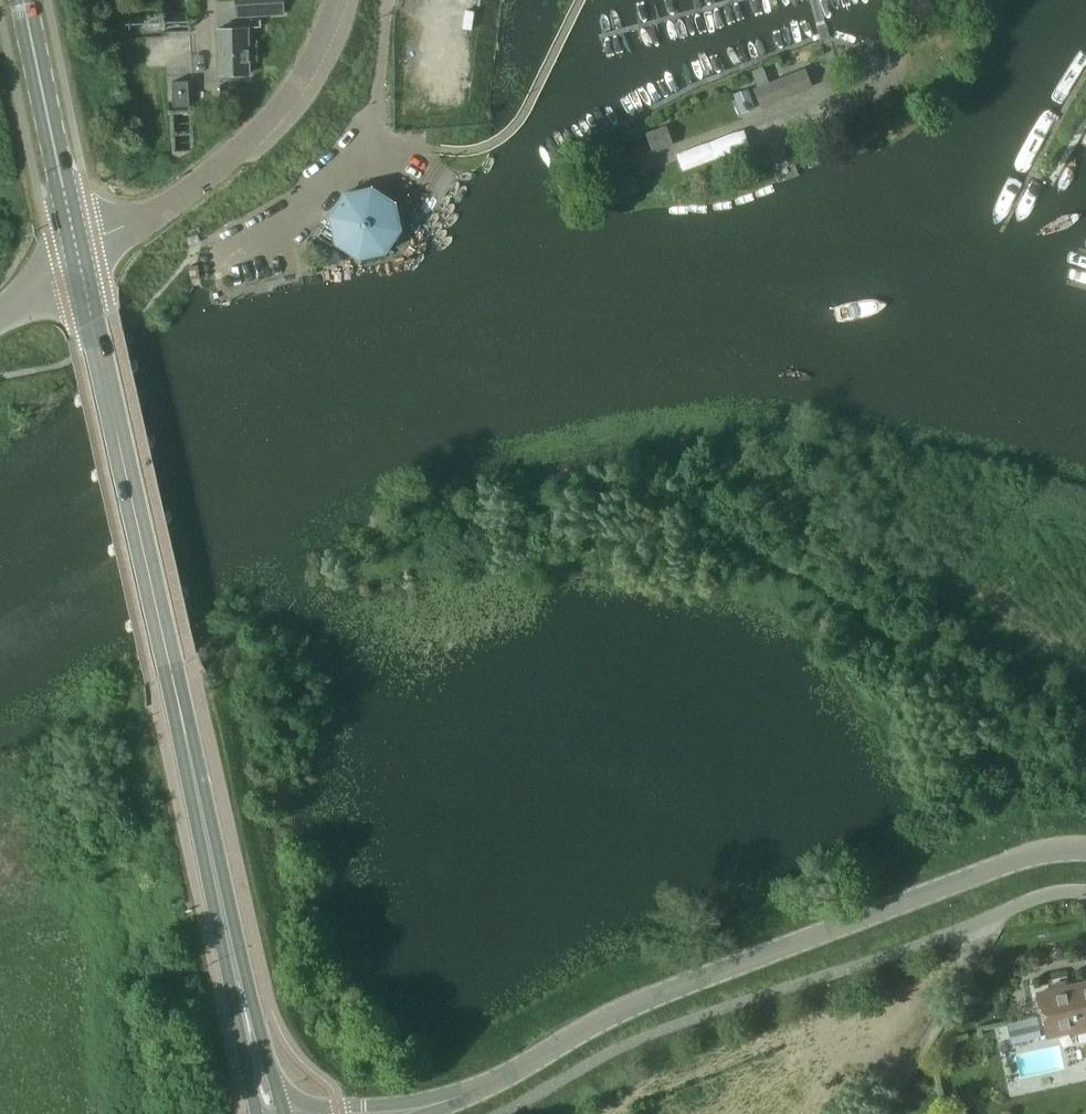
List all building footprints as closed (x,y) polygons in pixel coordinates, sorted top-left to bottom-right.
[(237,17),(283,15),(282,0),(236,0),(237,17)] [(218,29),(219,75),(252,74),(250,28),(218,29)] [(805,69),(769,83),(763,67),(751,72),(757,88),(754,89),(761,106),(811,86),(805,69)] [(188,82),(172,83),(173,109),(189,108),(188,82)] [(748,89),(734,95),(742,114),(756,108),(748,89)] [(666,128),(648,134),(654,152),(672,145),(666,128)] [(744,130),(672,152),(678,169),(749,148),(744,130)] [(636,148),(645,145),(641,135),(633,138),(636,148)] [(369,188),(342,193),(316,232),(355,258),(382,252),(397,230),(392,203),(369,188)] [(317,263),(325,261),(321,245),(313,246),(317,263)] [(191,279),(200,278),(198,267),(198,265),(189,267),(191,279)] [(1037,993),(1047,1035),(1075,1029),(1079,1042),(1085,1040),(1085,982),(1037,993)] [(1012,1043),(1040,1037),(1036,1017),(1007,1024),(1012,1043)]
